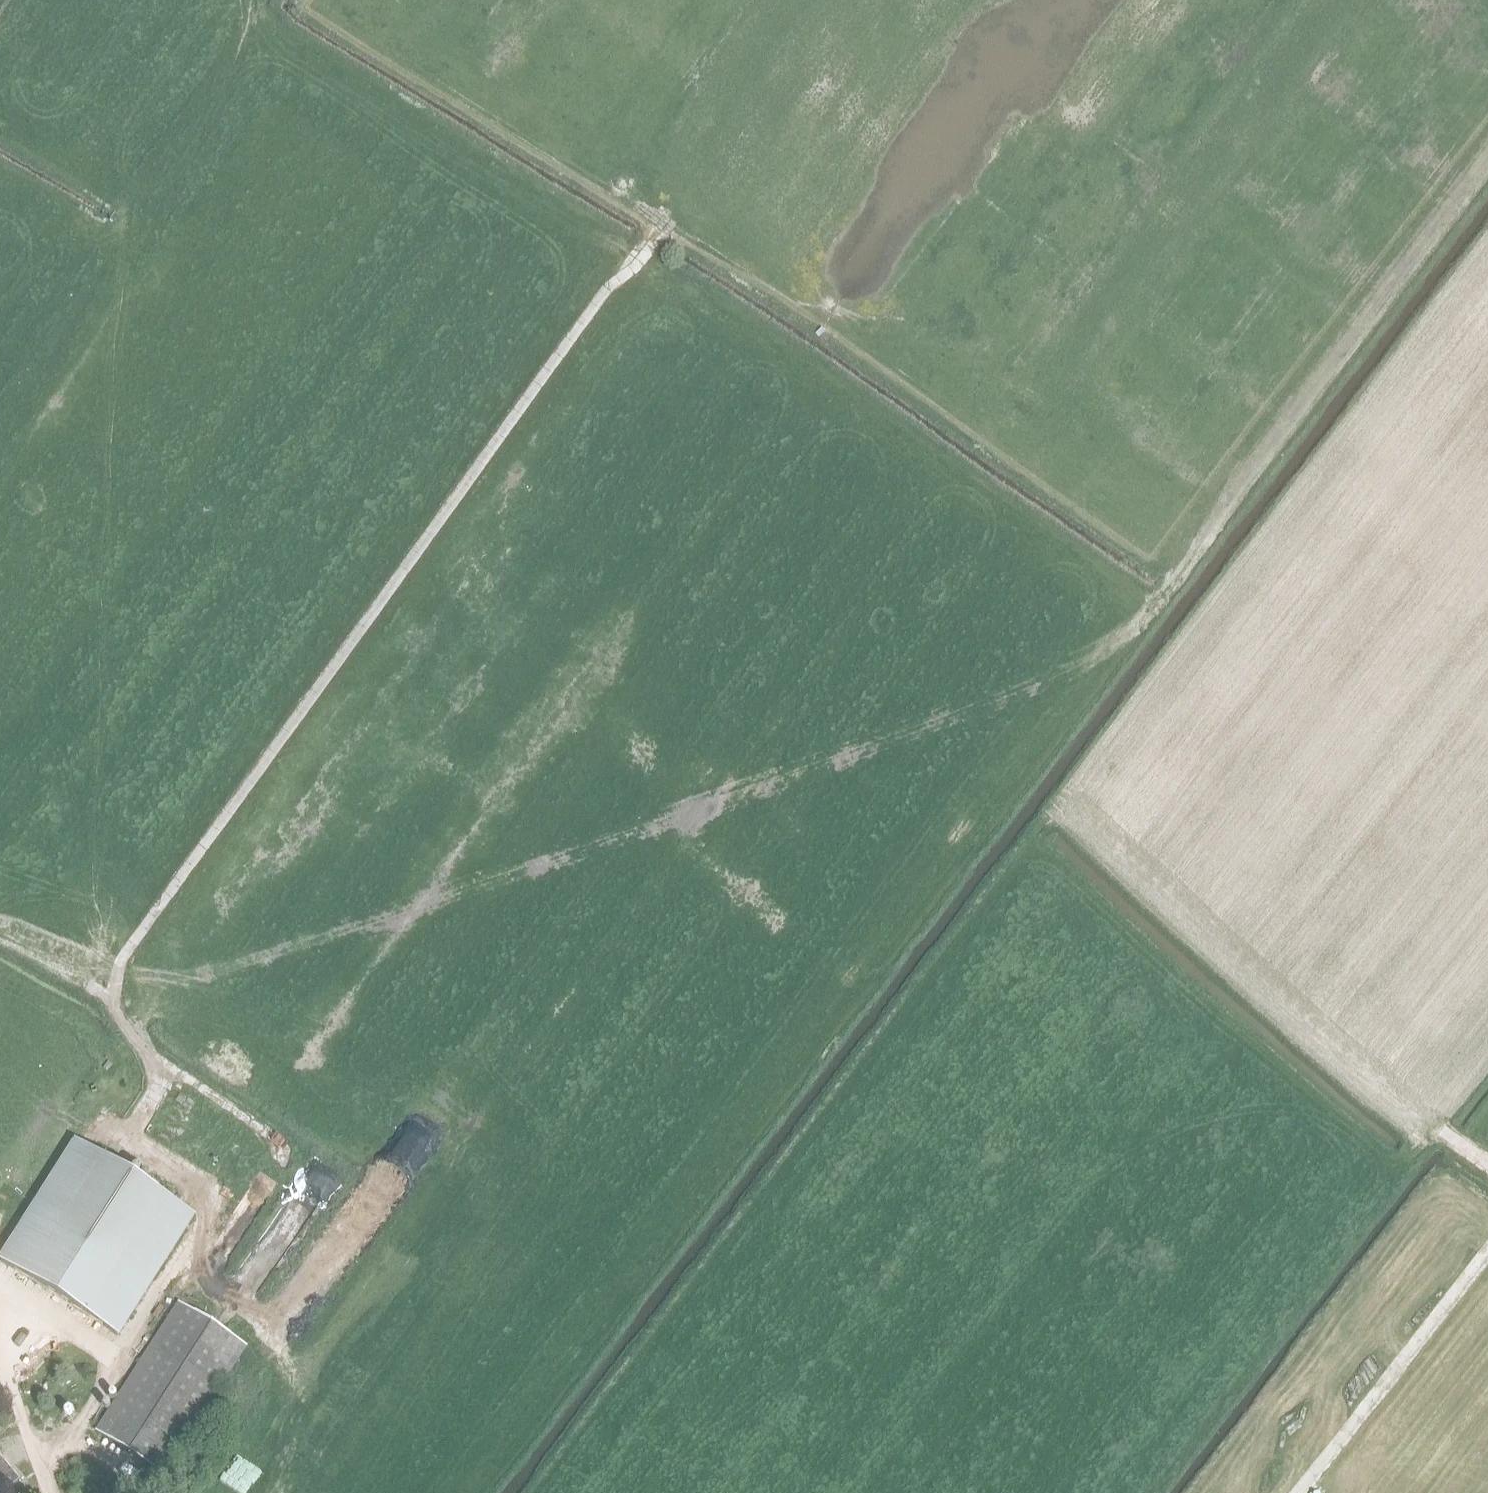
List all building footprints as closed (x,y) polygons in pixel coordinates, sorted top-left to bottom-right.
[(75,1141),(0,1259),(0,1261),(118,1336),(194,1217),(75,1141)] [(247,1345),(178,1302),(96,1430),(165,1474),(247,1345)] [(23,1478),(0,1453),(0,1489),(4,1492),(7,1492),(23,1478)]
